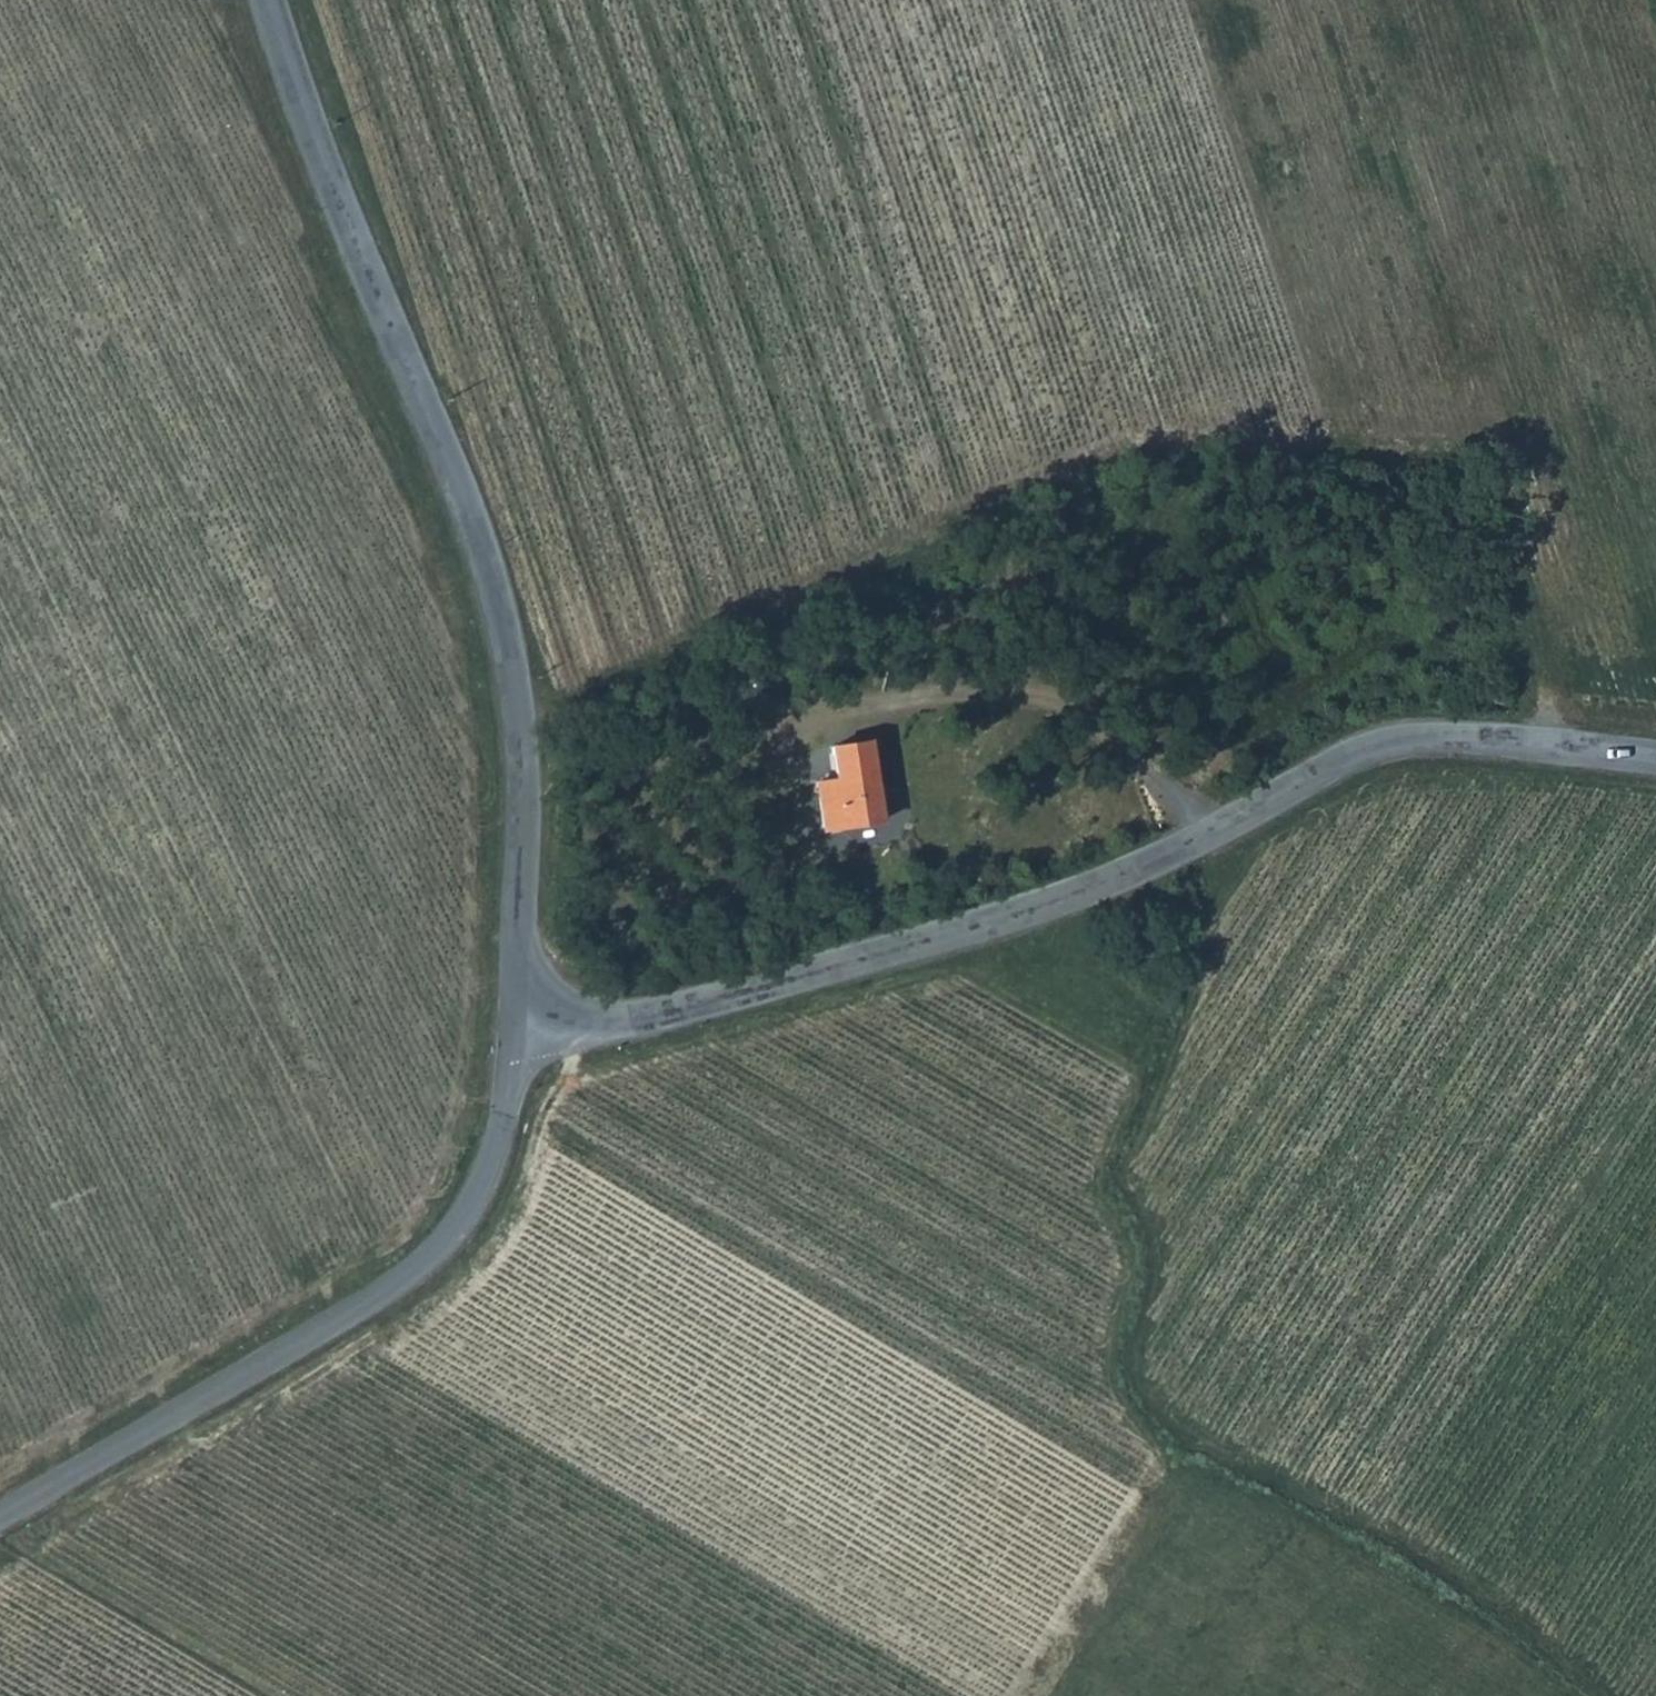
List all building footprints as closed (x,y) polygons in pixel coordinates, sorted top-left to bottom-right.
[(837,776),(818,779),(825,828),(883,819),(873,739),(833,744),(837,776)]
